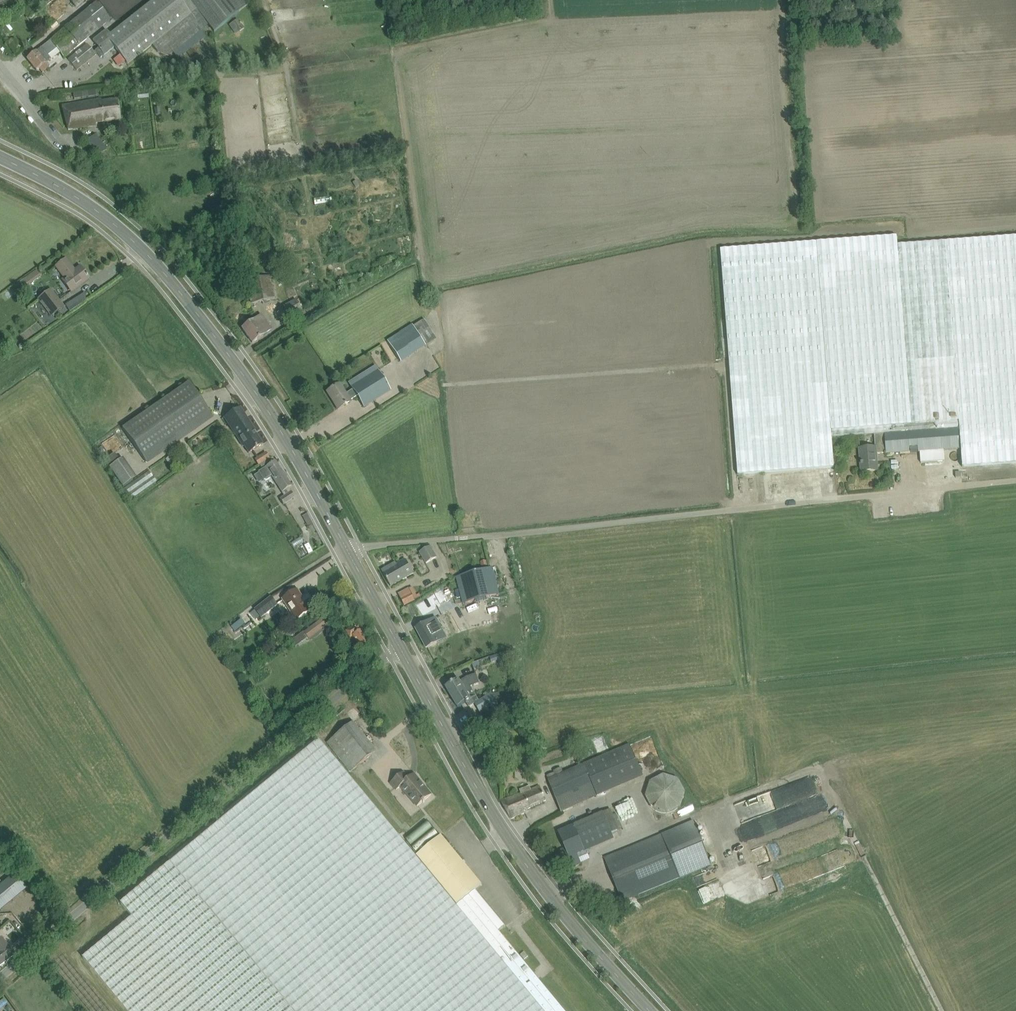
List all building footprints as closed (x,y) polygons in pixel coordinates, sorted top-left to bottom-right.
[(77,70),(96,54),(100,58),(104,55),(114,47),(127,64),(152,45),(158,51),(169,57),(208,25),(213,30),(247,6),(245,3),(250,0),(154,0),(105,38),(102,34),(100,35),(93,41),(88,45),(87,44),(68,59),(77,70)] [(76,9),(87,0),(69,0),(76,9)] [(96,3),(50,41),(41,48),(41,47),(26,59),(36,71),(39,68),(42,73),(48,68),(47,67),(49,65),(47,62),(59,52),(64,58),(110,20),(96,3)] [(240,21),(231,29),(238,38),(247,30),(240,21)] [(12,26),(4,32),(9,40),(18,34),(12,26)] [(101,102),(100,100),(62,106),(68,130),(96,125),(95,123),(120,119),(117,100),(101,102)] [(85,142),(96,157),(108,148),(97,134),(85,142)] [(884,434),(959,429),(961,449),(962,467),(1015,463),(1015,236),(898,245),(897,236),(720,250),(738,475),(834,468),(832,438),(858,436),(874,435),(884,434)] [(79,266),(74,270),(73,272),(70,268),(72,267),(66,259),(63,261),(60,259),(55,263),(56,266),(55,267),(64,278),(62,280),(71,292),(89,279),(87,276),(86,274),(84,273),(85,270),(83,268),(81,268),(79,266)] [(39,276),(36,270),(31,273),(35,279),(39,276)] [(275,299),(270,276),(246,280),(251,304),(275,299)] [(51,317),(64,307),(50,289),(37,299),(51,317)] [(66,305),(70,312),(80,304),(76,298),(66,305)] [(301,311),(295,299),(283,306),(289,317),(301,311)] [(252,343),(263,335),(271,329),(261,315),(253,320),(242,328),(252,343)] [(413,326),(426,346),(434,340),(422,321),(413,326)] [(363,407),(391,390),(378,370),(351,387),(352,389),(346,393),(339,384),(327,392),(337,409),(350,401),(350,400),(357,396),(363,407)] [(122,429),(145,462),(212,416),(188,382),(122,429)] [(255,430),(240,407),(224,417),(243,447),(244,446),(249,453),(262,444),(254,431),(255,430)] [(884,434),(886,454),(920,452),(944,450),(961,449),(959,429),(884,434)] [(874,435),(875,441),(875,448),(859,449),(861,472),(877,471),(876,454),(885,453),(885,454),(886,454),(884,434),(874,435)] [(944,450),(920,452),(921,463),(945,461),(944,450)] [(268,458),(269,458),(265,453),(255,459),(258,465),(259,464),(268,458)] [(123,487),(133,480),(116,456),(106,463),(123,487)] [(275,461),(271,463),(268,458),(259,464),(262,469),(258,472),(263,480),(265,479),(267,480),(270,478),(270,476),(271,475),(284,496),(280,499),(283,504),(294,497),(290,492),(287,488),(291,486),(275,461)] [(759,479),(746,479),(746,485),(742,485),(742,495),(759,495),(759,479)] [(430,546),(420,552),(426,563),(437,557),(430,546)] [(447,555),(443,556),(447,571),(475,563),(474,558),(450,564),(447,555)] [(413,574),(405,559),(396,564),(396,562),(381,571),(391,587),(413,574)] [(450,579),(457,606),(499,594),(492,567),(450,579)] [(444,589),(423,597),(433,622),(454,614),(444,589)] [(315,606),(309,596),(304,600),(297,590),(283,599),(296,620),(311,610),(310,609),(315,606)] [(415,600),(411,593),(400,598),(404,606),(415,600)] [(251,613),(256,620),(260,616),(261,617),(277,605),(271,597),(255,610),(251,613)] [(308,637),(326,624),(322,618),(304,632),(308,637)] [(466,638),(463,632),(469,630),(465,622),(451,629),(457,642),(466,638)] [(359,623),(346,631),(350,638),(354,636),(361,649),(371,643),(359,623)] [(427,648),(437,642),(437,643),(443,639),(439,632),(438,633),(434,626),(429,628),(419,633),(427,648)] [(463,693),(471,688),(473,687),(472,686),(479,683),(476,674),(465,678),(460,681),(459,680),(453,683),(451,684),(446,688),(451,697),(462,691),(463,693)] [(479,701),(471,688),(463,693),(462,691),(451,697),(457,707),(465,703),(466,704),(467,703),(469,707),(475,704),(480,713),(497,703),(491,694),(479,701)] [(353,722),(327,743),(350,772),(376,751),(353,722)] [(132,917),(83,958),(127,1010),(564,1010),(498,931),(506,926),(476,890),(483,885),(442,836),(417,856),(319,740),(121,904),(132,917)] [(561,812),(597,798),(584,765),(548,780),(561,812)] [(420,783),(421,782),(414,774),(409,779),(404,773),(391,783),(397,790),(401,786),(418,806),(423,802),(424,803),(425,802),(425,801),(432,795),(431,794),(429,795),(420,783)] [(685,786),(684,781),(670,778),(654,782),(651,795),(656,815),(671,818),(684,814),(686,807),(691,806),(693,798),(690,788),(685,786)] [(501,801),(511,819),(525,813),(524,811),(546,801),(539,786),(530,789),(529,785),(520,790),(521,793),(501,801)] [(774,813),(814,801),(810,786),(770,798),(774,813)] [(614,810),(635,803),(633,796),(612,803),(614,810)] [(679,878),(711,864),(693,821),(661,835),(605,858),(622,901),(679,878)] [(748,841),(767,835),(762,822),(744,828),(748,841)] [(558,832),(565,848),(561,850),(569,869),(581,864),(579,858),(590,853),(584,840),(580,842),(573,825),(558,832)] [(13,873),(0,884),(0,910),(25,888),(13,873)] [(706,904),(728,898),(724,883),(702,889),(706,904)] [(4,963),(14,955),(1,939),(0,939),(0,958),(4,963)]
